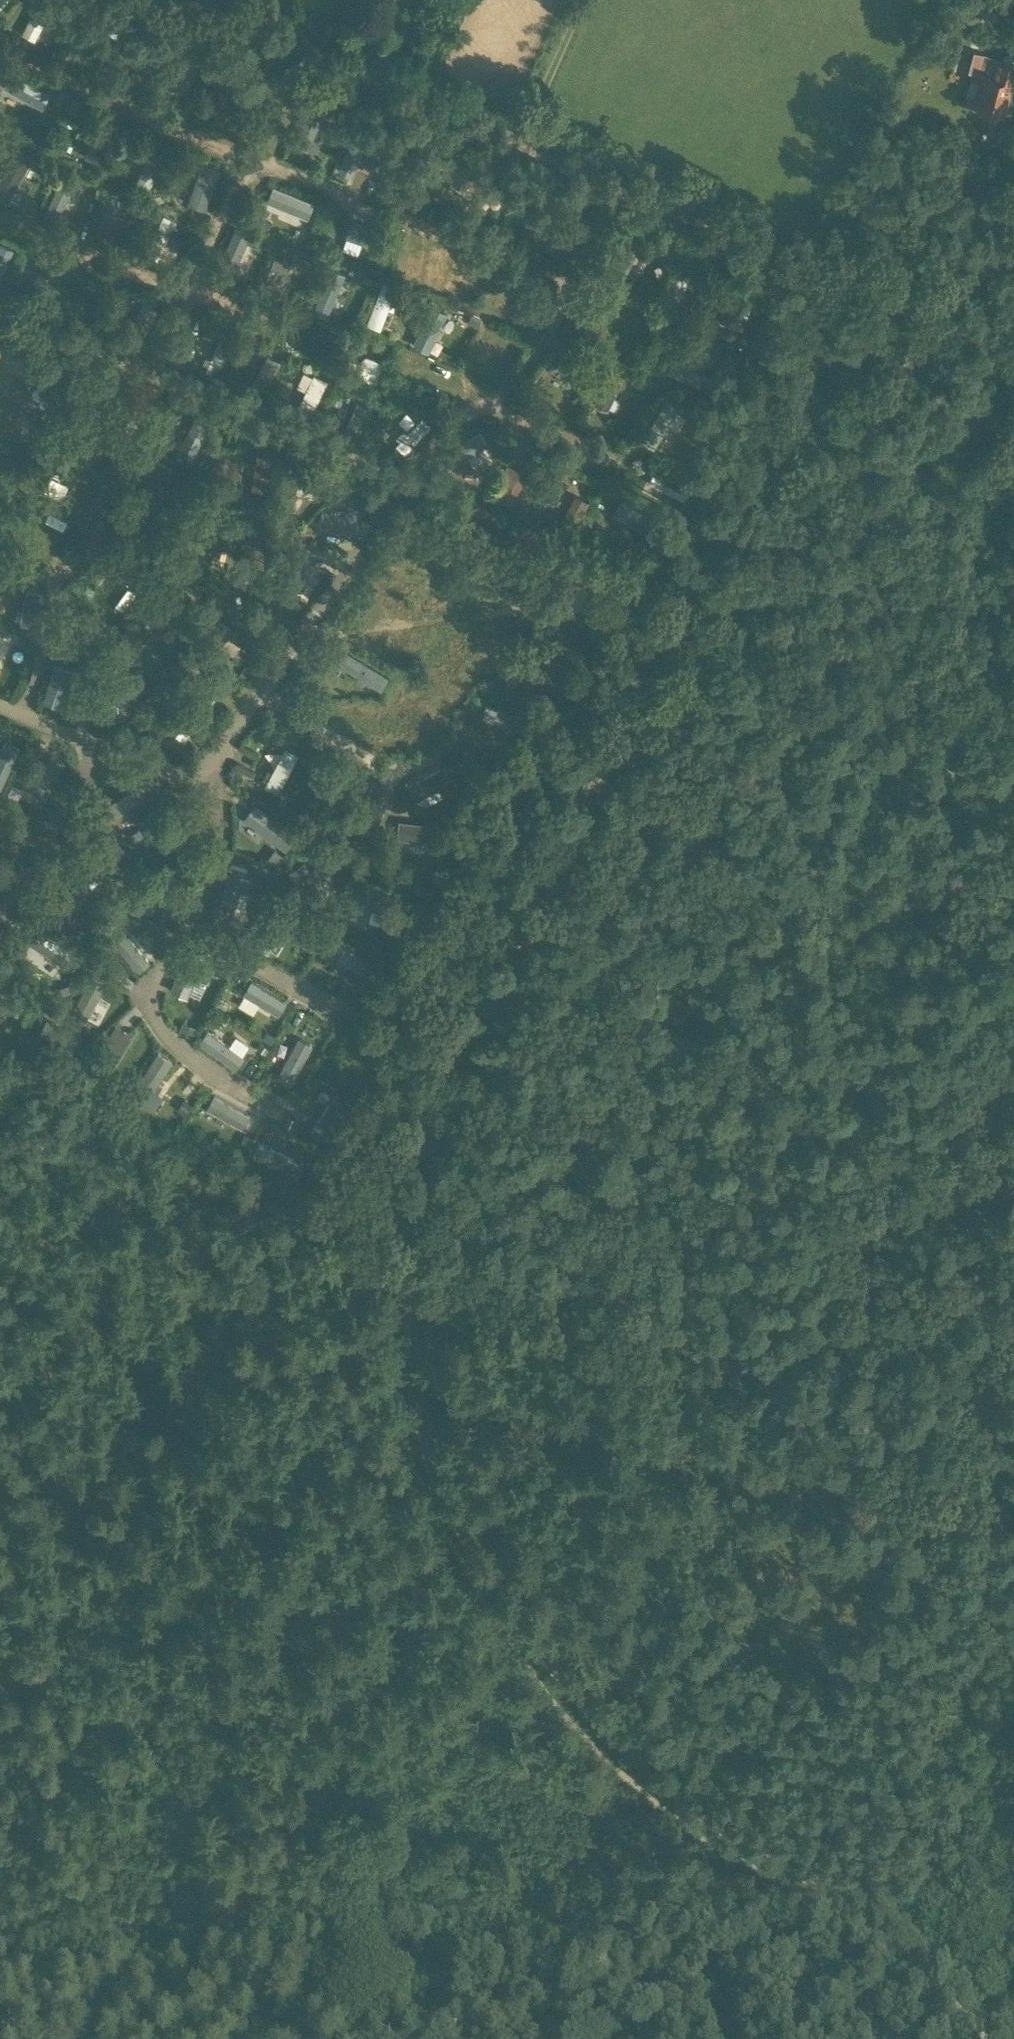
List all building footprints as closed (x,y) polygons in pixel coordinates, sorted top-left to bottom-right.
[(2,9),(9,0),(0,0),(0,7),(2,9)] [(22,34),(36,41),(56,3),(51,0),(40,0),(22,34)] [(973,106),(1003,115),(1013,76),(1013,63),(999,58),(994,76),(983,73),(973,106)] [(10,74),(3,87),(42,108),(49,95),(10,74)] [(312,105),(296,145),(310,151),(326,111),(312,105)] [(101,124),(86,157),(99,163),(114,130),(101,124)] [(352,137),(338,170),(352,176),(367,143),(352,137)] [(373,139),(370,146),(380,150),(383,143),(373,139)] [(153,149),(135,185),(150,192),(167,156),(153,149)] [(0,180),(0,198),(10,204),(33,161),(15,152),(0,180)] [(204,164),(188,204),(207,211),(222,171),(204,164)] [(463,174),(459,189),(500,199),(504,184),(463,174)] [(62,176),(45,216),(59,222),(76,182),(62,176)] [(274,187),(268,202),(310,219),(316,204),(274,187)] [(112,196),(95,234),(109,241),(126,202),(112,196)] [(163,215),(143,254),(157,261),(177,222),(163,215)] [(351,221),(345,237),(391,254),(397,237),(351,221)] [(235,229),(219,268),(233,274),(249,235),(235,229)] [(625,237),(608,281),(621,286),(633,255),(647,261),(652,248),(625,237)] [(420,243),(413,259),(457,279),(464,262),(420,243)] [(0,245),(0,288),(15,251),(0,245)] [(266,279),(261,290),(278,296),(290,265),(274,258),(266,279)] [(331,270),(313,313),(326,319),(345,275),(331,270)] [(363,274),(360,281),(369,285),(372,278),(363,274)] [(732,280),(714,321),(729,327),(747,287),(732,280)] [(384,285),(368,324),(382,330),(397,291),(384,285)] [(418,293),(415,300),(424,304),(427,297),(418,293)] [(491,317),(518,323),(522,302),(495,297),(491,317)] [(143,305),(127,335),(141,342),(157,312),(143,305)] [(431,305),(413,343),(429,350),(446,313),(431,305)] [(471,316),(468,322),(477,326),(480,320),(471,316)] [(478,328),(460,364),(473,370),(490,334),(478,328)] [(222,339),(210,363),(223,369),(234,345),(222,339)] [(351,358),(354,369),(372,364),(369,353),(351,358)] [(270,356),(253,388),(265,394),(282,363),(270,356)] [(562,358),(555,369),(585,385),(591,374),(562,358)] [(669,370),(688,375),(690,365),(672,360),(669,370)] [(314,375),(298,408),(312,414),(327,382),(314,375)] [(608,376),(594,404),(608,411),(621,382),(608,376)] [(665,401),(641,442),(654,449),(678,409),(665,401)] [(357,403),(342,436),(357,443),(372,410),(357,403)] [(422,418),(397,444),(405,453),(430,427),(422,418)] [(180,438),(176,446),(192,455),(208,426),(196,419),(184,441),(180,438)] [(479,431),(442,455),(451,469),(488,445),(479,431)] [(136,452),(130,463),(169,483),(175,471),(136,452)] [(257,455),(252,490),(266,493),(271,457),(257,455)] [(295,464),(291,479),(331,492),(336,476),(295,464)] [(506,465),(488,501),(501,507),(519,472),(506,465)] [(654,473),(649,484),(685,501),(690,490),(654,473)] [(574,496),(558,528),(572,535),(589,503),(574,496)] [(621,501),(613,515),(652,539),(660,525),(621,501)] [(38,508),(26,533),(50,545),(62,520),(38,508)] [(323,510),(317,524),(354,539),(360,525),(323,510)] [(261,515),(244,516),(245,570),(263,569),(261,515)] [(480,539),(475,552),(497,560),(495,565),(504,569),(506,564),(512,566),(517,553),(480,539)] [(305,549),(290,584),(304,590),(319,556),(305,549)] [(28,592),(21,625),(36,628),(43,595),(28,592)] [(158,592),(138,623),(163,640),(168,631),(161,626),(176,604),(158,592)] [(70,608),(64,623),(104,640),(111,625),(70,608)] [(219,622),(199,653),(212,662),(232,631),(219,622)] [(329,668),(345,677),(349,672),(377,689),(385,674),(341,648),(329,668)] [(86,655),(82,662),(91,668),(95,661),(86,655)] [(52,664),(43,699),(55,702),(60,680),(67,682),(69,674),(64,672),(65,668),(52,664)] [(244,666),(239,673),(248,679),(253,672),(244,666)] [(104,671),(103,715),(118,716),(119,672),(104,671)] [(230,677),(226,684),(235,690),(239,683),(230,677)] [(507,678),(504,686),(513,689),(516,682),(507,678)] [(487,705),(482,719),(519,734),(524,720),(487,705)] [(0,752),(0,792),(19,750),(4,743),(0,752)] [(267,771),(262,780),(267,782),(264,788),(277,795),(298,755),(284,748),(282,752),(277,764),(271,774),(267,771)] [(51,756),(31,795),(45,802),(65,763),(51,756)] [(444,768),(406,787),(413,800),(451,781),(444,768)] [(236,770),(232,777),(239,781),(242,774),(236,770)] [(332,774),(302,812),(316,823),(348,783),(332,774)] [(136,784),(100,809),(109,822),(145,797),(136,784)] [(254,807),(244,820),(285,851),(295,838),(254,807)] [(156,808),(145,819),(178,853),(189,842),(156,808)] [(398,823),(396,841),(444,846),(446,828),(398,823)] [(96,839),(90,851),(126,868),(132,855),(96,839)] [(274,852),(267,861),(277,868),(284,858),(274,852)] [(155,865),(138,908),(153,913),(170,871),(155,865)] [(232,865),(218,907),(233,912),(241,888),(247,890),(249,882),(243,880),(247,870),(232,865)] [(359,878),(350,921),(366,924),(375,881),(359,878)] [(57,881),(49,894),(84,914),(91,902),(57,881)] [(392,885),(392,892),(400,893),(401,886),(392,885)] [(34,901),(26,904),(29,913),(37,910),(34,901)] [(278,908),(256,946),(270,954),(292,916),(278,908)] [(164,909),(161,917),(172,921),(175,913),(164,909)] [(124,913),(117,920),(124,928),(131,921),(124,913)] [(120,928),(108,938),(140,974),(152,963),(120,928)] [(39,929),(29,946),(71,972),(81,955),(39,929)] [(192,945),(172,991),(189,998),(209,952),(192,945)] [(343,948),(336,962),(377,980),(383,965),(343,948)] [(97,969),(74,1014),(88,1021),(111,977),(97,969)] [(250,983),(243,997),(278,1018),(286,1004),(250,983)] [(48,1021),(41,1033),(75,1053),(82,1041),(48,1021)] [(182,1024),(179,1033),(191,1038),(194,1029),(182,1024)] [(116,1028),(97,1059),(111,1067),(129,1036),(116,1028)] [(207,1031),(198,1044),(236,1071),(245,1058),(207,1031)] [(298,1039),(277,1078),(291,1086),(312,1047),(298,1039)] [(261,1044),(257,1050),(265,1055),(268,1050),(261,1044)] [(158,1052),(129,1098),(143,1107),(172,1061),(158,1052)] [(265,1072),(260,1081),(267,1086),(271,1077),(265,1072)] [(335,1095),(311,1135),(325,1143),(349,1104),(335,1095)] [(215,1097),(207,1111),(243,1131),(250,1117),(215,1097)] [(184,1101),(176,1112),(186,1118),(193,1106),(184,1101)] [(289,1118),(284,1128),(292,1132),(297,1122),(289,1118)] [(264,1128),(260,1138),(267,1141),(271,1130),(264,1128)] [(259,1143),(252,1158),(292,1177),(299,1162),(259,1143)]
